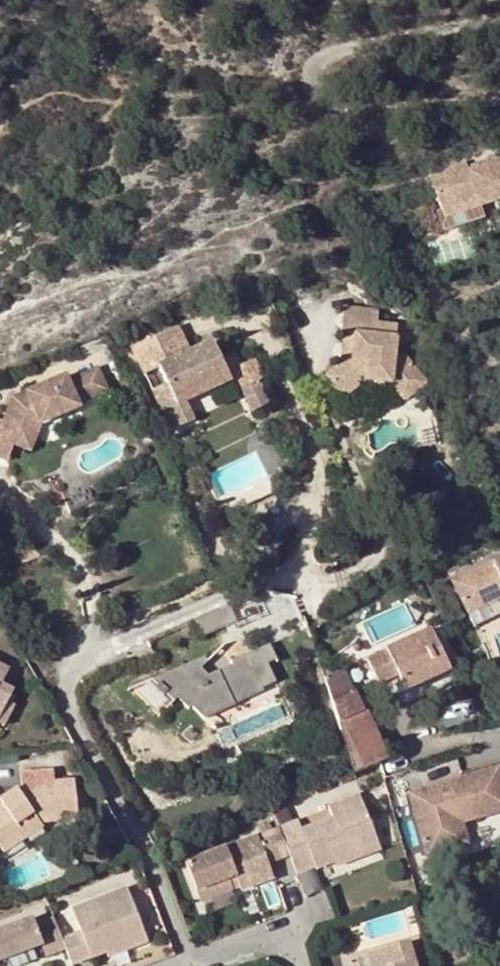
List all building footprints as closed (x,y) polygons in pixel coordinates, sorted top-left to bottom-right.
[(479,208),(499,200),(499,160),(468,170),(465,161),(428,174),(441,211),(475,198),(479,208)] [(475,198),(441,211),(444,220),(479,208),(475,198)] [(339,333),(343,333),(342,346),(352,347),(350,360),(340,359),(340,363),(324,375),(343,398),(364,381),(389,383),(403,401),(426,383),(405,357),(394,356),(397,325),(377,323),(378,310),(342,307),(339,333)] [(146,361),(152,377),(185,364),(192,362),(185,346),(146,361)] [(352,347),(342,346),(340,359),(350,360),(352,347)] [(253,360),(232,369),(241,389),(251,412),(269,404),(259,381),(262,380),(253,360)] [(192,362),(185,364),(189,374),(196,373),(192,362)] [(185,364),(152,377),(164,406),(149,412),(166,455),(189,445),(181,425),(235,404),(218,364),(196,373),(189,374),(185,364)] [(34,434),(73,416),(72,413),(102,399),(91,376),(61,390),(59,384),(21,401),(27,414),(23,416),(7,407),(0,428),(0,473),(4,474),(12,454),(25,459),(34,434)] [(21,401),(7,407),(23,416),(27,414),(21,401)] [(273,491),(266,476),(221,497),(229,513),(273,491)] [(492,561),(452,582),(467,613),(499,597),(499,559),(492,561)] [(253,597),(229,607),(236,622),(225,626),(228,632),(262,618),(253,597)] [(229,607),(195,621),(202,637),(225,626),(236,622),(229,607)] [(374,635),(411,626),(407,608),(370,617),(374,635)] [(427,629),(386,649),(366,659),(378,685),(398,676),(406,694),(449,673),(427,629)] [(207,661),(203,657),(151,680),(172,702),(176,698),(187,709),(190,707),(203,720),(234,706),(233,705),(262,693),(262,689),(275,683),(267,664),(276,660),(269,644),(230,661),(231,664),(203,678),(197,672),(207,661)] [(9,700),(14,690),(1,684),(8,669),(0,664),(0,717),(9,700)] [(344,669),(325,678),(338,724),(363,713),(344,669)] [(9,700),(0,717),(0,726),(4,728),(16,704),(9,700)] [(338,724),(353,775),(376,765),(388,758),(366,710),(363,713),(338,724)] [(415,790),(434,857),(471,845),(465,825),(499,814),(499,765),(465,776),(451,780),(454,791),(442,795),(439,783),(415,790)] [(1,804),(0,805),(0,852),(2,856),(47,827),(77,824),(72,780),(54,781),(52,769),(19,773),(20,786),(5,795),(8,799),(1,804)] [(295,821),(275,828),(286,859),(293,877),(313,869),(313,872),(324,868),(321,856),(340,849),(343,859),(373,849),(366,822),(356,796),(323,809),(329,823),(300,834),(295,821)] [(366,822),(373,849),(375,848),(366,822)] [(286,859),(275,828),(182,864),(196,903),(228,891),(224,881),(231,878),(236,888),(237,892),(269,880),(265,866),(286,859)] [(326,871),(375,855),(373,849),(343,859),(340,849),(321,856),(324,868),(326,871)] [(224,881),(228,891),(236,888),(231,878),(224,881)] [(133,941),(145,936),(126,890),(116,893),(133,941)] [(108,954),(104,941),(120,936),(125,944),(133,941),(116,893),(86,905),(91,915),(75,921),(79,933),(61,939),(65,951),(71,965),(74,965),(108,954)] [(91,915),(86,905),(72,910),(75,921),(91,915)] [(53,920),(34,926),(31,919),(0,931),(0,962),(41,947),(46,959),(65,951),(61,939),(53,920)] [(109,957),(135,947),(133,941),(125,944),(120,936),(104,941),(108,954),(109,957)] [(133,941),(135,947),(147,943),(145,936),(133,941)] [(406,941),(365,952),(369,965),(413,965),(406,941)] [(361,965),(369,965),(365,952),(358,954),(361,965)]
